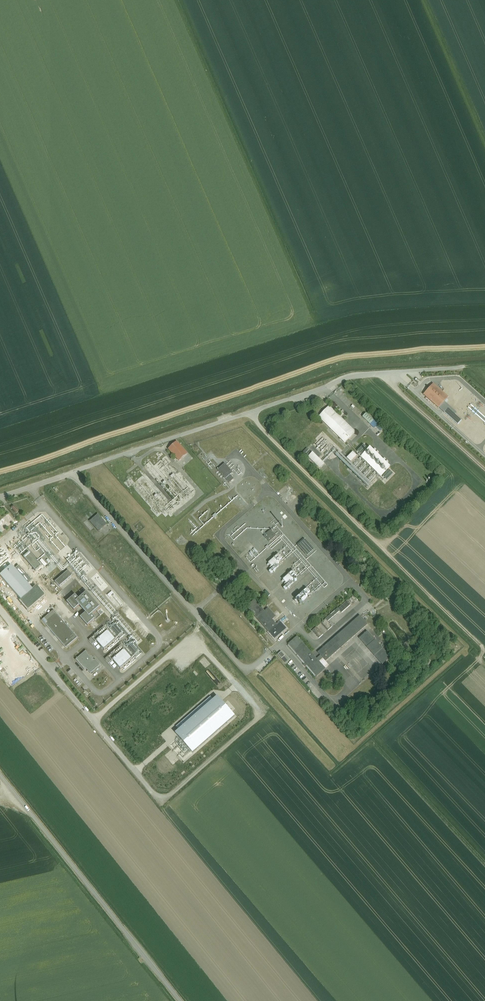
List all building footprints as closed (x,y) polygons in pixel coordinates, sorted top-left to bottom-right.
[(449,397),(434,384),(424,395),(439,408),(439,407),(443,403),(449,397)] [(443,403),(439,407),(458,424),(462,420),(443,403)] [(356,431),(330,405),(319,416),(345,441),(356,431)] [(377,425),(378,425),(379,424),(366,412),(362,416),(374,428),(377,425)] [(187,453),(176,441),(168,448),(179,460),(187,453)] [(391,465),(372,446),(361,457),(381,476),(391,465)] [(353,451),(346,457),(351,462),(357,455),(353,451)] [(325,463),(313,452),(308,457),(320,469),(325,463)] [(225,463),(218,469),(229,483),(234,479),(230,474),(233,472),(225,463)] [(91,519),(90,520),(99,531),(100,530),(103,527),(107,523),(98,513),(94,517),(91,519)] [(271,529),(264,535),(269,542),(276,535),(271,529)] [(24,556),(23,557),(35,571),(39,568),(41,566),(37,560),(29,551),(28,552),(26,554),(25,555),(24,556)] [(277,554),(267,563),(272,568),(268,571),(271,574),(284,562),(277,554)] [(11,565),(0,575),(28,607),(43,594),(36,586),(32,589),(28,584),(32,580),(19,566),(15,569),(11,565)] [(73,575),(68,570),(55,581),(57,583),(60,587),(73,575)] [(292,571),(282,579),(287,584),(283,587),(285,590),(299,578),(292,571)] [(80,617),(88,626),(96,619),(93,615),(96,611),(101,608),(87,592),(79,599),(75,595),(67,602),(74,611),(80,606),(86,613),(80,617)] [(254,599),(246,606),(275,639),(287,629),(280,622),(277,625),(272,619),(276,616),(268,607),(264,610),(254,599)] [(347,601),(338,608),(342,612),(350,605),(347,601)] [(77,637),(53,610),(42,620),(66,648),(67,646),(77,637)] [(297,637),(288,644),(317,677),(326,669),(319,662),(323,658),(326,661),(368,624),(360,615),(318,652),(321,655),(317,659),(297,637)] [(326,619),(321,623),(328,630),(332,626),(326,619)] [(116,625),(112,628),(119,636),(122,633),(116,625)] [(96,640),(104,649),(106,647),(109,645),(111,644),(113,642),(115,640),(116,639),(104,626),(95,634),(89,640),(93,644),(96,640)] [(317,627),(312,630),(319,638),(323,634),(317,627)] [(367,631),(359,638),(382,665),(391,657),(367,631)] [(132,644),(128,647),(135,655),(139,652),(132,644)] [(113,660),(121,669),(123,667),(125,664),(127,663),(130,661),(131,660),(132,659),(121,645),(112,653),(105,659),(109,663),(113,660)] [(77,658),(76,659),(85,670),(86,668),(91,673),(100,665),(95,659),(94,660),(86,650),(77,658)] [(355,661),(351,664),(357,672),(369,664),(360,652),(353,658),(355,661)] [(219,696),(176,733),(181,739),(181,740),(184,742),(186,745),(188,747),(191,750),(191,751),(193,753),(236,716),(231,710),(226,705),(219,696)] [(111,715),(106,720),(116,731),(121,727),(111,715)]
